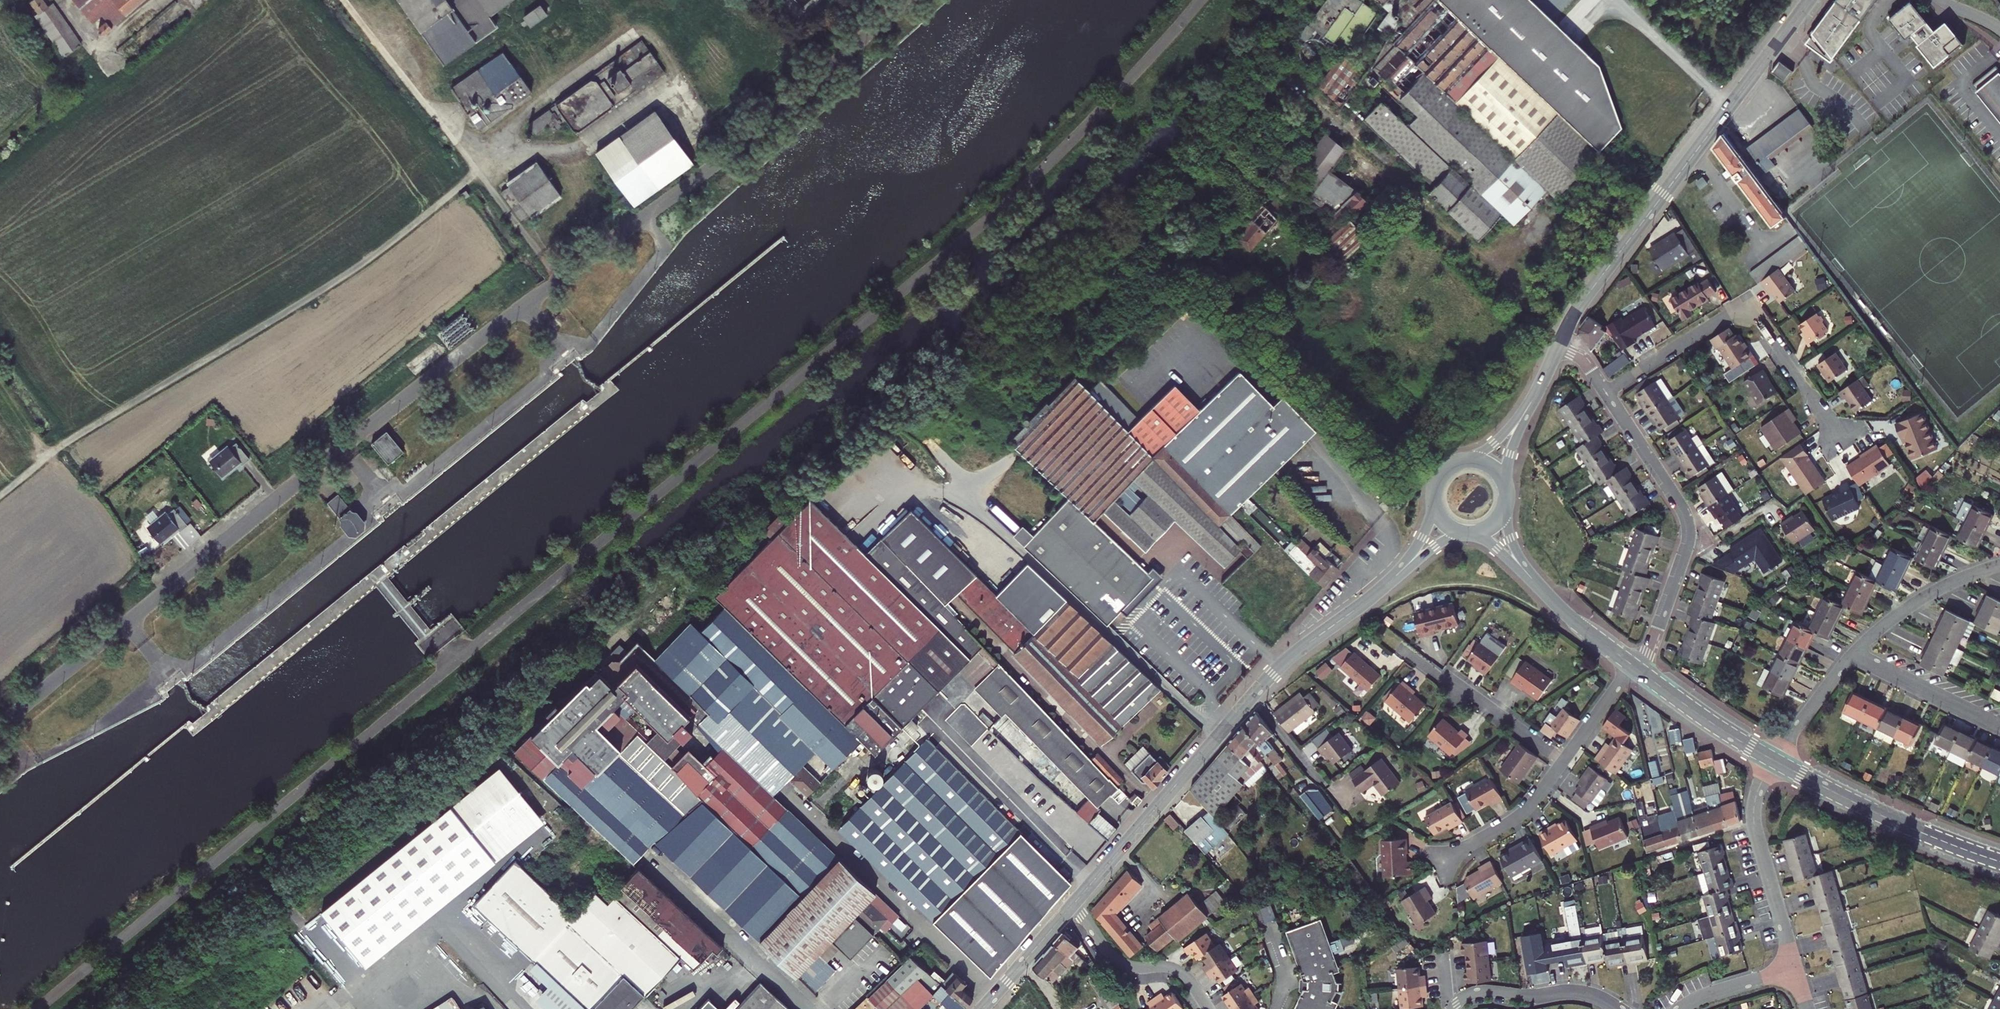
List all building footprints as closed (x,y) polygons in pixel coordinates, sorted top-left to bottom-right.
[(30,2),(38,13),(34,16),(63,57),(66,55),(66,56),(80,46),(79,45),(81,43),(53,3),(49,6),(44,0),(33,0),(30,2)] [(93,23),(102,15),(107,20),(98,28),(104,35),(145,0),(74,0),(93,23)] [(444,62),(497,26),(490,15),(510,0),(401,0),(444,62)] [(1387,10),(1372,0),(1332,0),(1316,23),(1307,35),(1313,39),(1314,38),(1316,38),(1317,37),(1319,37),(1321,37),(1322,37),(1325,37),(1326,37),(1328,38),(1330,39),(1331,40),(1332,41),(1333,42),(1333,43),(1337,38),(1357,52),(1387,10)] [(1541,0),(1389,0),(1395,7),(1404,15),(1380,63),(1373,70),(1349,52),(1325,86),(1348,107),(1367,79),(1388,99),(1370,119),(1441,186),(1436,192),(1487,239),(1510,215),(1523,226),(1558,191),(1562,196),(1627,127),(1604,61),(1541,0)] [(1830,62),(1833,58),(1875,0),(1835,0),(1804,43),(1808,46),(1830,62)] [(1910,0),(1888,18),(1905,39),(1911,34),(1918,43),(1916,44),(1934,66),(1963,42),(1945,20),(1934,30),(1927,21),(1910,0)] [(540,6),(524,17),(531,26),(546,15),(540,6)] [(1385,25),(1395,32),(1404,15),(1395,7),(1385,25)] [(1311,60),(1314,62),(1314,63),(1317,64),(1319,64),(1322,64),(1324,64),(1326,64),(1328,63),(1329,62),(1331,60),(1333,58),(1334,56),(1335,54),(1335,52),(1335,50),(1335,47),(1334,45),(1333,43),(1333,42),(1332,41),(1331,40),(1330,39),(1328,38),(1326,37),(1325,37),(1322,37),(1321,37),(1319,37),(1317,37),(1316,38),(1314,38),(1313,39),(1311,41),(1310,42),(1309,44),(1308,46),(1308,48),(1307,50),(1307,52),(1308,54),(1309,57),(1310,59),(1311,60)] [(555,105),(529,124),(536,134),(549,125),(554,131),(567,122),(577,136),(665,72),(657,61),(650,51),(642,40),(554,103),(555,105)] [(503,52),(451,89),(479,129),(532,91),(521,76),(520,76),(503,52)] [(1792,69),(1779,60),(1771,71),(1784,81),(1792,69)] [(1971,84),(1975,90),(1999,122),(1999,71),(1995,64),(1971,84)] [(693,164),(656,110),(596,152),(633,205),(693,164)] [(1811,126),(1799,110),(1748,147),(1766,173),(1776,166),(1769,156),(1811,126)] [(1303,214),(1337,169),(1354,147),(1335,133),(1331,132),(1283,195),(1286,196),(1303,214)] [(1724,134),(1714,147),(1774,226),(1785,217),(1724,134)] [(509,186),(529,214),(531,217),(561,195),(537,162),(507,184),(509,186)] [(1363,189),(1337,169),(1303,214),(1319,230),(1363,189)] [(529,214),(509,186),(501,192),(521,220),(529,214)] [(1357,217),(1375,200),(1363,189),(1319,230),(1337,249),(1335,251),(1338,253),(1339,252),(1347,259),(1374,235),(1357,217)] [(1283,215),(1270,204),(1243,236),(1255,247),(1283,215)] [(1685,229),(1676,235),(1688,253),(1697,248),(1685,229)] [(1675,233),(1649,249),(1663,271),(1689,255),(1688,253),(1676,235),(1675,233)] [(1799,235),(1750,271),(1758,283),(1760,281),(1779,268),(1808,246),(1799,235)] [(1697,248),(1688,253),(1689,255),(1695,264),(1704,259),(1697,248)] [(1795,290),(1779,268),(1760,281),(1767,290),(1769,288),(1773,293),(1779,302),(1795,290)] [(1698,283),(1670,301),(1683,321),(1693,315),(1690,311),(1708,300),(1707,298),(1716,292),(1708,280),(1699,285),(1698,283)] [(1548,290),(1543,286),(1537,292),(1542,296),(1548,290)] [(1632,317),(1646,309),(1646,308),(1632,316),(1632,317)] [(1624,321),(1636,340),(1643,335),(1642,335),(1656,326),(1652,319),(1653,317),(1650,316),(1646,309),(1632,317),(1632,316),(1624,321)] [(1818,315),(1817,313),(1800,324),(1807,334),(1805,336),(1810,343),(1829,330),(1823,323),(1824,319),(1821,315),(1818,315)] [(1580,329),(1580,334),(1593,351),(1603,337),(1609,342),(1613,338),(1607,332),(1601,328),(1602,326),(1589,316),(1580,329)] [(1636,340),(1624,321),(1623,318),(1609,326),(1624,351),(1637,343),(1636,340)] [(1657,327),(1656,326),(1642,335),(1643,335),(1657,327)] [(1752,355),(1747,346),(1744,348),(1740,343),(1734,334),(1733,335),(1728,328),(1709,340),(1716,349),(1717,348),(1732,369),(1752,355)] [(432,345),(407,366),(414,375),(439,355),(432,345)] [(1837,352),(1819,364),(1831,381),(1848,369),(1837,352)] [(1605,370),(1610,377),(1632,362),(1627,355),(1605,370)] [(1763,369),(1743,382),(1750,393),(1751,392),(1759,404),(1777,391),(1772,384),(1771,384),(1768,379),(1769,378),(1763,369)] [(1174,384),(1160,398),(1254,488),(1270,472),(1272,473),(1305,442),(1272,407),(1238,371),(1198,409),(1174,384)] [(1031,536),(1022,546),(1106,625),(1119,611),(1151,577),(1146,572),(1092,521),(1101,512),(1143,551),(1172,520),(1222,567),(1238,550),(1245,558),(1248,555),(1259,545),(1229,514),(1099,379),(1089,389),(1075,374),(1047,402),(1045,401),(1005,443),(1065,498),(1031,536)] [(1238,505),(1145,412),(1139,418),(1101,378),(1099,379),(1229,514),(1238,505)] [(1653,383),(1649,378),(1636,387),(1640,392),(1637,394),(1642,400),(1644,405),(1642,406),(1647,414),(1668,400),(1674,396),(1662,378),(1656,382),(1656,381),(1653,383)] [(1874,399),(1860,379),(1840,392),(1845,399),(1847,397),(1857,411),(1874,399)] [(1583,396),(1563,409),(1575,427),(1593,415),(1586,404),(1587,403),(1583,396)] [(1674,396),(1668,400),(1680,417),(1685,414),(1685,411),(1675,396),(1674,396)] [(1160,398),(1152,405),(1246,497),(1255,489),(1254,488),(1160,398)] [(1314,433),(1281,398),(1272,407),(1305,442),(1314,433)] [(1668,400),(1647,414),(1652,421),(1654,420),(1657,425),(1661,431),(1666,428),(1678,420),(1681,418),(1680,417),(1668,400)] [(1238,505),(1246,497),(1152,405),(1145,412),(1238,505)] [(1801,432),(1793,420),(1790,417),(1794,414),(1789,407),(1761,426),(1777,449),(1801,432)] [(1902,439),(1903,439),(1905,438),(1908,443),(1906,444),(1913,460),(1938,450),(1922,413),(1895,425),(1902,439)] [(1599,425),(1593,415),(1575,427),(1586,443),(1600,434),(1606,430),(1601,424),(1599,425)] [(207,417),(206,424),(215,425),(216,418),(207,417)] [(1680,422),(1678,420),(1666,428),(1667,430),(1680,422)] [(386,431),(371,443),(388,464),(403,452),(386,431)] [(1678,462),(1697,449),(1686,431),(1681,434),(1673,439),(1668,442),(1672,448),(1675,452),(1673,454),(1678,462)] [(1673,439),(1681,434),(1680,431),(1671,436),(1673,439)] [(1605,442),(1600,434),(1586,443),(1579,447),(1591,465),(1610,453),(1603,444),(1605,442)] [(1912,460),(1913,460),(1906,444),(1908,443),(1905,438),(1903,439),(1912,460)] [(227,445),(206,462),(213,470),(215,468),(222,477),(228,473),(226,471),(238,461),(242,464),(249,459),(236,442),(229,447),(227,445)] [(1879,447),(1886,457),(1893,452),(1887,442),(1879,447)] [(1801,443),(1781,457),(1807,494),(1826,482),(1807,455),(1808,454),(1801,443)] [(1877,444),(1870,448),(1871,450),(1861,456),(1847,466),(1859,484),(1891,464),(1886,457),(1879,447),(1877,444)] [(1703,445),(1697,449),(1678,462),(1683,469),(1685,467),(1688,472),(1692,478),(1715,463),(1703,445)] [(1610,453),(1591,465),(1604,483),(1610,480),(1623,471),(1619,464),(1617,465),(1610,453)] [(1623,471),(1610,480),(1622,498),(1640,486),(1634,477),(1635,476),(1629,467),(1623,471)] [(1923,484),(1933,477),(1928,469),(1917,477),(1923,484)] [(1254,488),(1255,489),(1272,473),(1270,472),(1254,488)] [(1721,484),(1727,480),(1723,473),(1716,477),(1721,484)] [(1721,484),(1716,477),(1699,488),(1703,494),(1706,498),(1703,500),(1709,508),(1728,495),(1735,491),(1727,480),(1721,484)] [(1848,482),(1840,486),(1841,489),(1838,491),(1838,492),(1823,499),(1832,520),(1860,507),(1848,482)] [(1646,497),(1640,486),(1622,498),(1634,516),(1654,503),(1648,495),(1646,497)] [(1742,501),(1735,491),(1728,495),(1735,505),(1742,501)] [(126,496),(120,492),(115,501),(121,505),(126,496)] [(338,494),(327,502),(341,520),(340,525),(349,535),(356,536),(364,529),(365,521),(357,511),(352,511),(338,494)] [(1735,505),(1728,495),(1709,508),(1713,515),(1715,513),(1719,519),(1722,524),(1723,524),(1739,513),(1740,513),(1735,505)] [(1386,512),(1390,507),(1383,501),(1379,505),(1386,512)] [(1958,519),(1965,522),(1985,532),(1992,516),(1966,503),(1958,519)] [(186,523),(191,519),(179,505),(174,509),(186,523)] [(165,511),(146,526),(160,543),(169,536),(168,534),(177,527),(180,531),(187,525),(186,523),(174,509),(167,514),(165,511)] [(956,592),(1103,742),(1159,689),(1026,563),(996,594),(907,509),(877,538),(880,540),(944,604),(956,592)] [(1814,529),(1803,511),(1795,516),(1789,520),(1787,518),(1780,523),(1793,543),(1814,529)] [(1739,513),(1723,524),(1727,529),(1743,519),(1739,513)] [(1915,538),(1922,542),(1942,551),(1950,534),(1923,521),(1915,538)] [(1985,532),(1965,522),(1957,538),(1977,548),(1985,532)] [(1011,537),(1022,546),(1031,536),(1020,526),(1011,537)] [(1642,527),(1634,550),(1654,556),(1659,542),(1662,543),(1664,535),(1642,527)] [(1732,554),(1714,566),(1733,573),(1755,559),(1765,574),(1782,563),(1760,531),(1730,551),(1732,554)] [(836,828),(932,920),(1019,834),(923,740),(928,736),(910,719),(958,671),(974,688),(976,686),(1004,713),(999,718),(998,718),(994,722),(990,718),(983,725),(1056,799),(1037,817),(1086,863),(1107,840),(1106,840),(1115,830),(1096,812),(1099,809),(1095,805),(1109,792),(1118,802),(1125,796),(1116,785),(1109,777),(1108,778),(1090,759),(944,604),(880,540),(837,582),(788,533),(719,601),(723,605),(859,740),(875,755),(901,728),(909,736),(917,744),(918,745),(836,828)] [(1338,569),(1335,566),(1314,547),(1299,533),(1291,541),(1316,565),(1330,578),(1338,569)] [(1922,542),(1914,559),(1933,568),(1942,551),(1922,542)] [(1340,561),(1319,543),(1314,547),(1335,566),(1340,561)] [(146,545),(138,551),(142,557),(150,552),(146,545)] [(1893,548),(1885,564),(1904,574),(1912,557),(1893,548)] [(1653,567),(1651,566),(1654,556),(1634,550),(1628,568),(1631,569),(1650,576),(1653,567)] [(1885,564),(1878,561),(1870,578),(1877,581),(1896,590),(1904,574),(1885,564)] [(1330,578),(1316,565),(1308,574),(1322,587),(1330,578)] [(1151,577),(1119,611),(1125,616),(1162,576),(1151,566),(1146,572),(1151,577)] [(1650,576),(1631,569),(1624,591),(1643,597),(1647,585),(1650,585),(1653,577),(1650,576)] [(1870,578),(1858,572),(1850,588),(1869,597),(1877,581),(1870,578)] [(1701,583),(1697,594),(1718,602),(1725,581),(1702,573),(1699,582),(1701,583)] [(1850,588),(1842,605),(1844,605),(1861,614),(1869,597),(1850,588)] [(1639,608),(1643,597),(1624,591),(1617,610),(1638,617),(1641,610),(1639,608)] [(1693,606),(1690,605),(1687,612),(1692,614),(1710,621),(1718,602),(1697,594),(1693,606)] [(1980,608),(1999,618),(1999,601),(1989,595),(1985,602),(1984,601),(1980,608)] [(1825,596),(1817,613),(1836,622),(1844,605),(1842,605),(1825,596)] [(632,863),(652,843),(658,837),(691,808),(732,849),(740,856),(705,893),(794,977),(817,953),(829,940),(837,947),(849,958),(873,934),(872,933),(879,926),(885,932),(892,924),(892,923),(899,916),(772,795),(787,779),(794,786),(793,787),(798,792),(799,791),(805,797),(820,782),(802,764),(816,751),(833,768),(859,740),(723,605),(700,630),(690,620),(660,652),(656,648),(650,654),(636,640),(617,660),(611,659),(588,683),(585,681),(557,702),(546,713),(549,717),(515,753),(632,863)] [(1466,627),(1462,608),(1423,616),(1428,638),(1444,635),(1443,632),(1466,627)] [(1980,608),(1976,617),(1978,618),(1975,623),(1998,634),(1999,630),(1999,618),(1980,608)] [(1942,614),(1939,621),(1964,634),(1971,620),(1947,609),(1944,615),(1942,614)] [(1809,629),(1815,631),(1828,638),(1836,622),(1817,613),(1809,629)] [(1692,614),(1689,623),(1692,624),(1688,636),(1708,644),(1716,623),(1710,621),(1692,614)] [(1964,634),(1939,621),(1935,629),(1937,630),(1934,636),(1957,647),(1964,634)] [(1796,622),(1788,638),(1806,648),(1815,631),(1809,629),(1796,622)] [(1701,664),(1708,644),(1688,636),(1684,648),(1681,647),(1677,656),(1701,664)] [(1957,647),(1934,636),(1932,641),(1930,640),(1925,649),(1950,662),(1957,647)] [(1806,648),(1788,638),(1779,655),(1798,664),(1806,648)] [(1495,676),(1508,657),(1488,644),(1476,661),(1485,667),(1492,671),(1490,673),(1495,676)] [(1923,658),(1920,665),(1943,676),(1950,662),(1925,649),(1921,657),(1923,658)] [(1388,677),(1361,653),(1348,667),(1376,691),(1388,677)] [(1798,664),(1779,655),(1771,671),(1790,680),(1798,664)] [(1327,660),(1317,670),(1324,678),(1335,668),(1327,660)] [(1546,700),(1560,682),(1534,662),(1518,683),(1530,692),(1531,690),(1546,700)] [(1790,680),(1771,671),(1764,687),(1783,696),(1790,680)] [(1422,697),(1418,694),(1421,691),(1409,680),(1392,699),(1417,720),(1432,703),(1423,696),(1422,697)] [(1422,697),(1423,696),(1432,703),(1433,702),(1421,691),(1418,694),(1422,697)] [(1305,694),(1304,692),(1284,706),(1286,708),(1305,694)] [(1860,721),(1870,701),(1852,693),(1843,712),(1860,721)] [(1305,694),(1286,708),(1284,706),(1277,712),(1291,731),(1318,711),(1305,694)] [(1860,721),(1878,729),(1887,710),(1870,701),(1860,721)] [(1551,721),(1546,728),(1557,737),(1562,730),(1572,737),(1585,719),(1568,706),(1555,724),(1551,721)] [(1260,710),(1247,725),(1260,742),(1278,764),(1286,758),(1271,739),(1277,733),(1260,710)] [(1887,710),(1878,729),(1895,738),(1904,718),(1887,710)] [(1467,731),(1451,717),(1437,734),(1460,754),(1462,751),(1475,736),(1477,734),(1470,728),(1467,731)] [(1921,727),(1904,718),(1895,738),(1909,745),(1912,746),(1921,727)] [(1951,751),(1961,731),(1944,723),(1934,743),(1951,751)] [(1247,725),(1239,733),(1252,750),(1256,746),(1260,742),(1247,725)] [(1681,729),(1670,731),(1673,744),(1684,742),(1681,729)] [(1878,729),(1874,737),(1892,745),(1895,738),(1878,729)] [(1977,739),(1961,731),(1951,751),(1967,759),(1977,739)] [(1320,745),(1326,737),(1321,732),(1314,740),(1320,745)] [(1355,750),(1341,732),(1320,747),(1325,755),(1328,753),(1336,764),(1355,750)] [(1254,766),(1260,760),(1259,759),(1252,750),(1239,733),(1211,764),(1231,788),(1252,764),(1254,766)] [(908,753),(917,744),(909,736),(900,745),(908,753)] [(1469,750),(1481,741),(1475,736),(1462,751),(1466,754),(1469,750)] [(1610,751),(1606,748),(1597,760),(1618,775),(1637,750),(1620,737),(1610,751)] [(1696,737),(1688,739),(1691,753),(1699,751),(1696,737)] [(1909,745),(1895,738),(1892,745),(1906,752),(1909,745)] [(1983,767),(1993,747),(1977,739),(1967,759),(1983,767)] [(1523,782),(1543,756),(1524,742),(1504,768),(1523,782)] [(1159,755),(1155,759),(1141,746),(1123,764),(1141,782),(1146,781),(1152,787),(1170,766),(1159,755)] [(1259,759),(1263,754),(1256,746),(1252,750),(1259,759)] [(1715,758),(1713,746),(1704,748),(1708,763),(1716,761),(1715,758)] [(1993,747),(1983,767),(1999,775),(1999,751),(1993,747)] [(1967,759),(1951,751),(1947,759),(1964,767),(1967,759)] [(1122,779),(1097,752),(1090,759),(1108,778),(1109,777),(1116,785),(1122,779)] [(1715,758),(1716,761),(1718,770),(1729,767),(1726,755),(1715,758)] [(1405,784),(1387,759),(1358,780),(1367,793),(1380,783),(1389,796),(1405,784)] [(1206,806),(1216,817),(1236,794),(1231,788),(1211,764),(1190,788),(1206,806)] [(495,862),(545,822),(500,767),(321,911),(367,968),(497,864),(495,862)] [(1584,779),(1586,781),(1583,786),(1578,793),(1580,794),(1591,803),(1593,804),(1596,799),(1600,802),(1604,801),(1611,793),(1610,789),(1606,786),(1610,780),(1593,767),(1584,779)] [(1499,803),(1508,798),(1497,777),(1471,791),(1481,808),(1491,803),(1497,800),(1498,801),(1499,803)] [(1681,821),(1687,839),(1704,834),(1696,809),(1691,786),(1673,790),(1677,804),(1681,821)] [(1320,789),(1310,789),(1302,795),(1322,820),(1335,809),(1320,789)] [(1723,796),(1731,824),(1743,820),(1735,792),(1723,796)] [(1722,793),(1710,795),(1712,804),(1719,828),(1731,824),(1723,796),(1722,793)] [(1575,801),(1586,809),(1591,803),(1580,794),(1575,801)] [(1140,800),(1136,796),(1130,801),(1135,807),(1140,800)] [(1459,825),(1468,820),(1457,800),(1429,816),(1438,833),(1451,826),(1458,822),(1459,825)] [(1681,821),(1677,804),(1660,809),(1665,829),(1671,845),(1687,839),(1681,821)] [(1696,809),(1704,834),(1719,828),(1712,804),(1696,809)] [(1671,845),(1665,829),(1660,809),(1644,813),(1642,805),(1638,806),(1646,840),(1651,852),(1671,845)] [(1185,826),(1204,848),(1225,828),(1216,817),(1206,806),(1185,826)] [(732,849),(691,808),(658,837),(690,866),(702,852),(717,866),(732,849)] [(1180,820),(1171,810),(1165,817),(1173,826),(1180,820)] [(1629,838),(1621,818),(1610,822),(1606,824),(1605,821),(1591,827),(1597,841),(1600,849),(1629,838)] [(1541,835),(1553,857),(1567,849),(1566,848),(1579,841),(1568,822),(1559,827),(1555,829),(1554,827),(1541,835)] [(1597,841),(1591,827),(1584,830),(1588,844),(1597,841)] [(1788,861),(1810,854),(1804,833),(1784,839),(1788,851),(1786,852),(1788,861)] [(1070,883),(1019,834),(932,920),(989,976),(1070,883)] [(1411,850),(1411,836),(1386,836),(1386,855),(1387,855),(1387,874),(1400,874),(1400,872),(1413,872),(1413,859),(1410,859),(1410,851),(1411,850)] [(690,866),(658,837),(652,843),(705,893),(740,856),(732,849),(717,866),(702,852),(690,866)] [(1520,846),(1521,848),(1511,853),(1502,858),(1503,860),(1512,875),(1513,877),(1533,866),(1534,868),(1544,862),(1532,839),(1520,846)] [(1567,849),(1580,842),(1579,841),(1566,848),(1567,849)] [(1725,845),(1706,849),(1710,869),(1728,865),(1725,853),(1727,851),(1725,845)] [(1793,869),(1796,881),(1809,877),(1816,875),(1810,854),(1788,861),(1791,870),(1793,869)] [(519,860),(478,902),(588,1008),(629,1008),(642,995),(643,996),(679,958),(692,970),(711,949),(715,953),(721,946),(638,868),(620,887),(621,888),(607,904),(594,892),(574,914),(519,860)] [(1512,875),(1503,860),(1495,865),(1504,880),(1512,875)] [(1486,867),(1487,869),(1482,872),(1470,879),(1468,886),(1477,901),(1506,884),(1504,880),(1495,865),(1493,862),(1486,867)] [(1702,871),(1707,892),(1709,892),(1732,886),(1735,885),(1733,878),(1731,877),(1728,865),(1710,869),(1702,871)] [(1065,877),(1069,873),(1062,866),(1059,870),(1065,877)] [(1146,884),(1134,871),(1100,910),(1139,955),(1149,947),(1120,915),(1146,884)] [(1813,897),(1836,890),(1831,871),(1816,875),(1809,877),(1813,888),(1811,888),(1813,897)] [(1439,896),(1431,884),(1408,898),(1425,925),(1444,913),(1435,898),(1439,896)] [(1160,930),(1153,936),(1165,949),(1182,934),(1185,938),(1232,896),(1223,885),(1204,902),(1195,891),(1156,926),(1160,930)] [(1732,886),(1709,892),(1714,914),(1734,909),(1732,897),(1734,895),(1732,886)] [(1818,904),(1821,916),(1842,910),(1836,890),(1813,897),(1816,905),(1818,904)] [(1569,964),(1590,961),(1585,925),(1580,897),(1568,899),(1574,937),(1556,940),(1559,958),(1568,956),(1569,964)] [(1734,909),(1714,914),(1719,935),(1742,929),(1740,921),(1737,920),(1734,909)] [(1825,939),(1848,932),(1842,910),(1821,916),(1825,930),(1823,931),(1825,939)] [(1979,930),(1999,940),(1999,916),(1989,911),(1979,930)] [(1297,954),(1328,943),(1320,920),(1288,931),(1297,954)] [(1608,941),(1604,922),(1585,925),(1590,961),(1610,957),(1608,941)] [(1075,924),(1060,941),(1078,957),(1089,967),(1093,963),(1080,951),(1087,942),(1075,924)] [(1631,937),(1630,927),(1625,928),(1631,963),(1651,960),(1646,934),(1631,937)] [(1622,938),(1608,941),(1610,957),(1612,966),(1631,963),(1625,928),(1621,929),(1622,938)] [(1741,939),(1743,937),(1742,929),(1719,935),(1724,956),(1744,951),(1741,939)] [(1550,959),(1547,941),(1545,930),(1526,933),(1532,971),(1552,968),(1550,959)] [(1969,949),(1988,959),(1994,947),(1996,948),(1999,940),(1979,930),(1969,949)] [(1205,958),(1209,955),(1223,945),(1214,931),(1191,947),(1195,953),(1200,950),(1205,958)] [(1830,947),(1834,959),(1854,953),(1848,932),(1825,939),(1828,947),(1830,947)] [(1315,968),(1335,961),(1332,954),(1342,950),(1339,939),(1328,943),(1297,954),(1304,974),(1315,969),(1315,968)] [(837,947),(829,940),(817,953),(836,960),(837,947)] [(1494,940),(1468,943),(1469,953),(1473,953),(1474,962),(1496,960),(1494,940)] [(1556,940),(1547,941),(1550,959),(1559,958),(1556,940)] [(1058,983),(1064,975),(1062,973),(1057,969),(1065,960),(1070,964),(1071,965),(1078,957),(1060,941),(1038,966),(1058,983)] [(1210,966),(1214,971),(1236,956),(1227,942),(1223,945),(1209,955),(1214,963),(1210,966)] [(1854,953),(1834,959),(1837,971),(1835,972),(1837,980),(1860,973),(1854,953)] [(883,980),(899,994),(915,1008),(918,1008),(933,995),(948,1008),(962,1008),(964,1007),(929,975),(907,956),(883,980)] [(1222,974),(1227,982),(1245,970),(1236,956),(1214,971),(1218,977),(1222,974)] [(1065,960),(1057,969),(1062,973),(1070,964),(1065,960)] [(1496,960),(1474,962),(1475,971),(1471,972),(1472,982),(1498,980),(1496,960)] [(1300,997),(1314,1004),(1315,1001),(1331,1008),(1335,1008),(1336,1006),(1333,1004),(1337,998),(1343,992),(1343,982),(1336,977),(1334,971),(1338,969),(1335,961),(1315,968),(1315,969),(1304,974),(1302,976),(1302,979),(1303,981),(1308,982),(1307,990),(1305,990),(1303,990),(1300,997)] [(1404,968),(1406,988),(1433,985),(1432,978),(1427,979),(1427,975),(1426,966),(1404,968)] [(1532,972),(1534,984),(1552,981),(1550,969),(1532,972)] [(966,991),(969,987),(952,972),(944,981),(933,971),(929,975),(964,1007),(973,996),(966,991)] [(1846,999),(1866,993),(1860,973),(1837,980),(1840,988),(1842,987),(1846,999)] [(872,1004),(877,1008),(885,1008),(899,994),(883,980),(866,998),(872,1004)] [(759,982),(732,1008),(787,1008),(759,982)] [(1258,986),(1254,988),(1250,982),(1231,995),(1240,1008),(1263,993),(1258,986)] [(1433,985),(1406,988),(1408,1008),(1430,1006),(1429,997),(1429,993),(1434,993),(1433,985)] [(1162,996),(1171,1008),(1191,1008),(1178,991),(1170,996),(1167,992),(1162,996)] [(1263,993),(1240,1008),(1268,1008),(1264,1003),(1268,1000),(1263,993)] [(1846,999),(1848,1008),(1871,1008),(1866,993),(1846,999)] [(885,1008),(915,1008),(899,994),(885,1008)] [(1162,996),(1156,1000),(1159,1004),(1155,1006),(1151,1008),(1171,1008),(1162,996)] [(706,997),(695,1008),(719,1008),(706,997)] [(851,1008),(867,1008),(872,1004),(866,998),(864,997),(851,1008)] [(1297,1008),(1331,1008),(1315,1001),(1314,1004),(1300,997),(1302,999),(1297,1008)]
